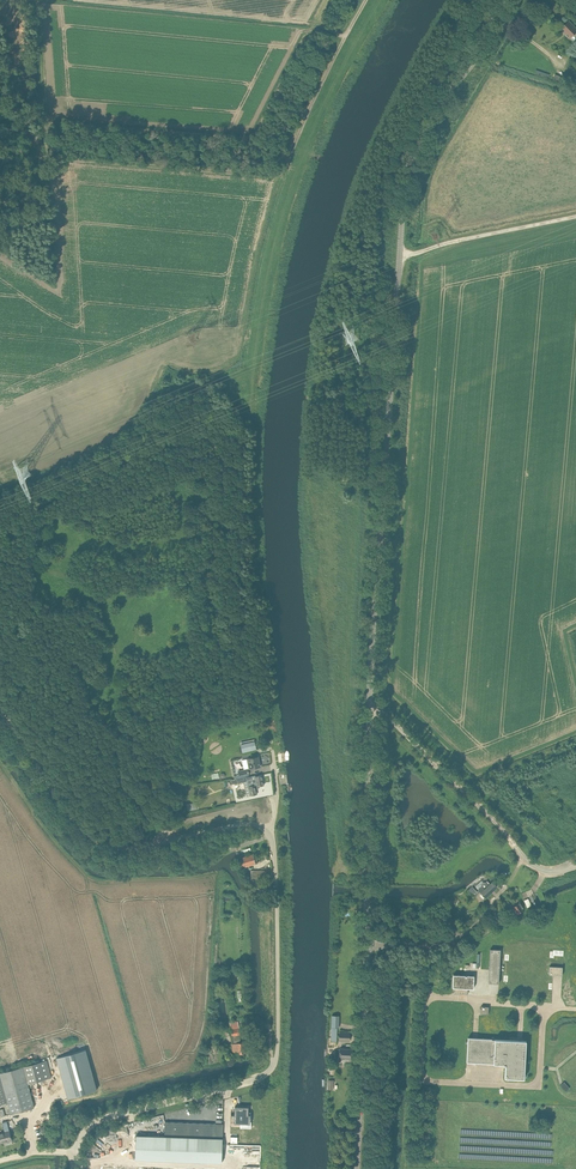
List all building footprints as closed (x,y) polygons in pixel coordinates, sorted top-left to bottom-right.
[(572,24),(568,20),(560,28),(570,38),(573,40),(575,40),(575,39),(575,28),(572,24)] [(252,742),(251,739),(241,742),(243,752),(256,749),(255,742),(252,742)] [(260,766),(258,757),(247,759),(248,764),(249,763),(250,769),(260,766)] [(249,787),(249,788),(250,794),(257,793),(256,788),(258,788),(258,786),(264,785),(262,775),(255,777),(255,775),(246,777),(230,780),(230,781),(231,784),(243,782),(244,782),(248,781),(249,787)] [(255,859),(253,854),(242,857),(243,860),(239,861),(241,867),(258,863),(257,859),(255,859)] [(269,879),(269,871),(251,870),(251,879),(269,879)] [(490,884),(487,882),(485,884),(484,882),(481,885),(482,886),(478,890),(485,897),(497,887),(493,882),(490,884)] [(474,897),(478,893),(472,886),(468,890),(474,897)] [(518,913),(523,910),(522,909),(523,908),(520,903),(514,906),(518,913)] [(499,983),(501,949),(490,949),(488,983),(499,983)] [(562,976),(562,967),(549,966),(549,975),(562,976)] [(473,988),(474,976),(453,975),(453,987),(455,987),(454,994),(468,994),(468,988),(473,988)] [(488,1014),(489,1011),(489,1007),(481,1006),(481,1014),(488,1014)] [(339,1027),(339,1015),(332,1015),(331,1028),(330,1028),(329,1041),(337,1042),(337,1027),(339,1027)] [(241,1042),(240,1034),(239,1028),(231,1030),(232,1035),(233,1035),(235,1043),(232,1044),(234,1055),(245,1053),(244,1042),(241,1042)] [(349,1042),(350,1033),(343,1032),(343,1033),(340,1033),(339,1041),(349,1042)] [(524,1078),(526,1047),(526,1041),(468,1038),(467,1061),(504,1063),(504,1065),(505,1065),(504,1077),(524,1078)] [(352,1059),(352,1049),(340,1048),(340,1058),(341,1058),(342,1059),(345,1059),(346,1058),(352,1059)] [(85,1049),(56,1058),(68,1098),(97,1090),(85,1049)] [(41,1062),(22,1067),(27,1084),(45,1079),(51,1078),(47,1060),(41,1062)] [(34,1107),(27,1084),(22,1067),(0,1073),(0,1075),(7,1102),(11,1114),(34,1107)] [(566,1091),(570,1088),(564,1082),(561,1085),(566,1091)] [(248,1112),(248,1107),(235,1107),(234,1111),(233,1111),(233,1110),(231,1110),(231,1117),(234,1117),(234,1123),(242,1124),(242,1123),(248,1123),(248,1114),(251,1114),(251,1112),(248,1112)] [(135,1160),(153,1160),(213,1162),(222,1163),(222,1144),(222,1138),(215,1138),(216,1124),(165,1122),(165,1133),(161,1133),(161,1136),(156,1136),(136,1135),(135,1160)] [(12,1140),(9,1131),(0,1133),(0,1143),(12,1140)]
